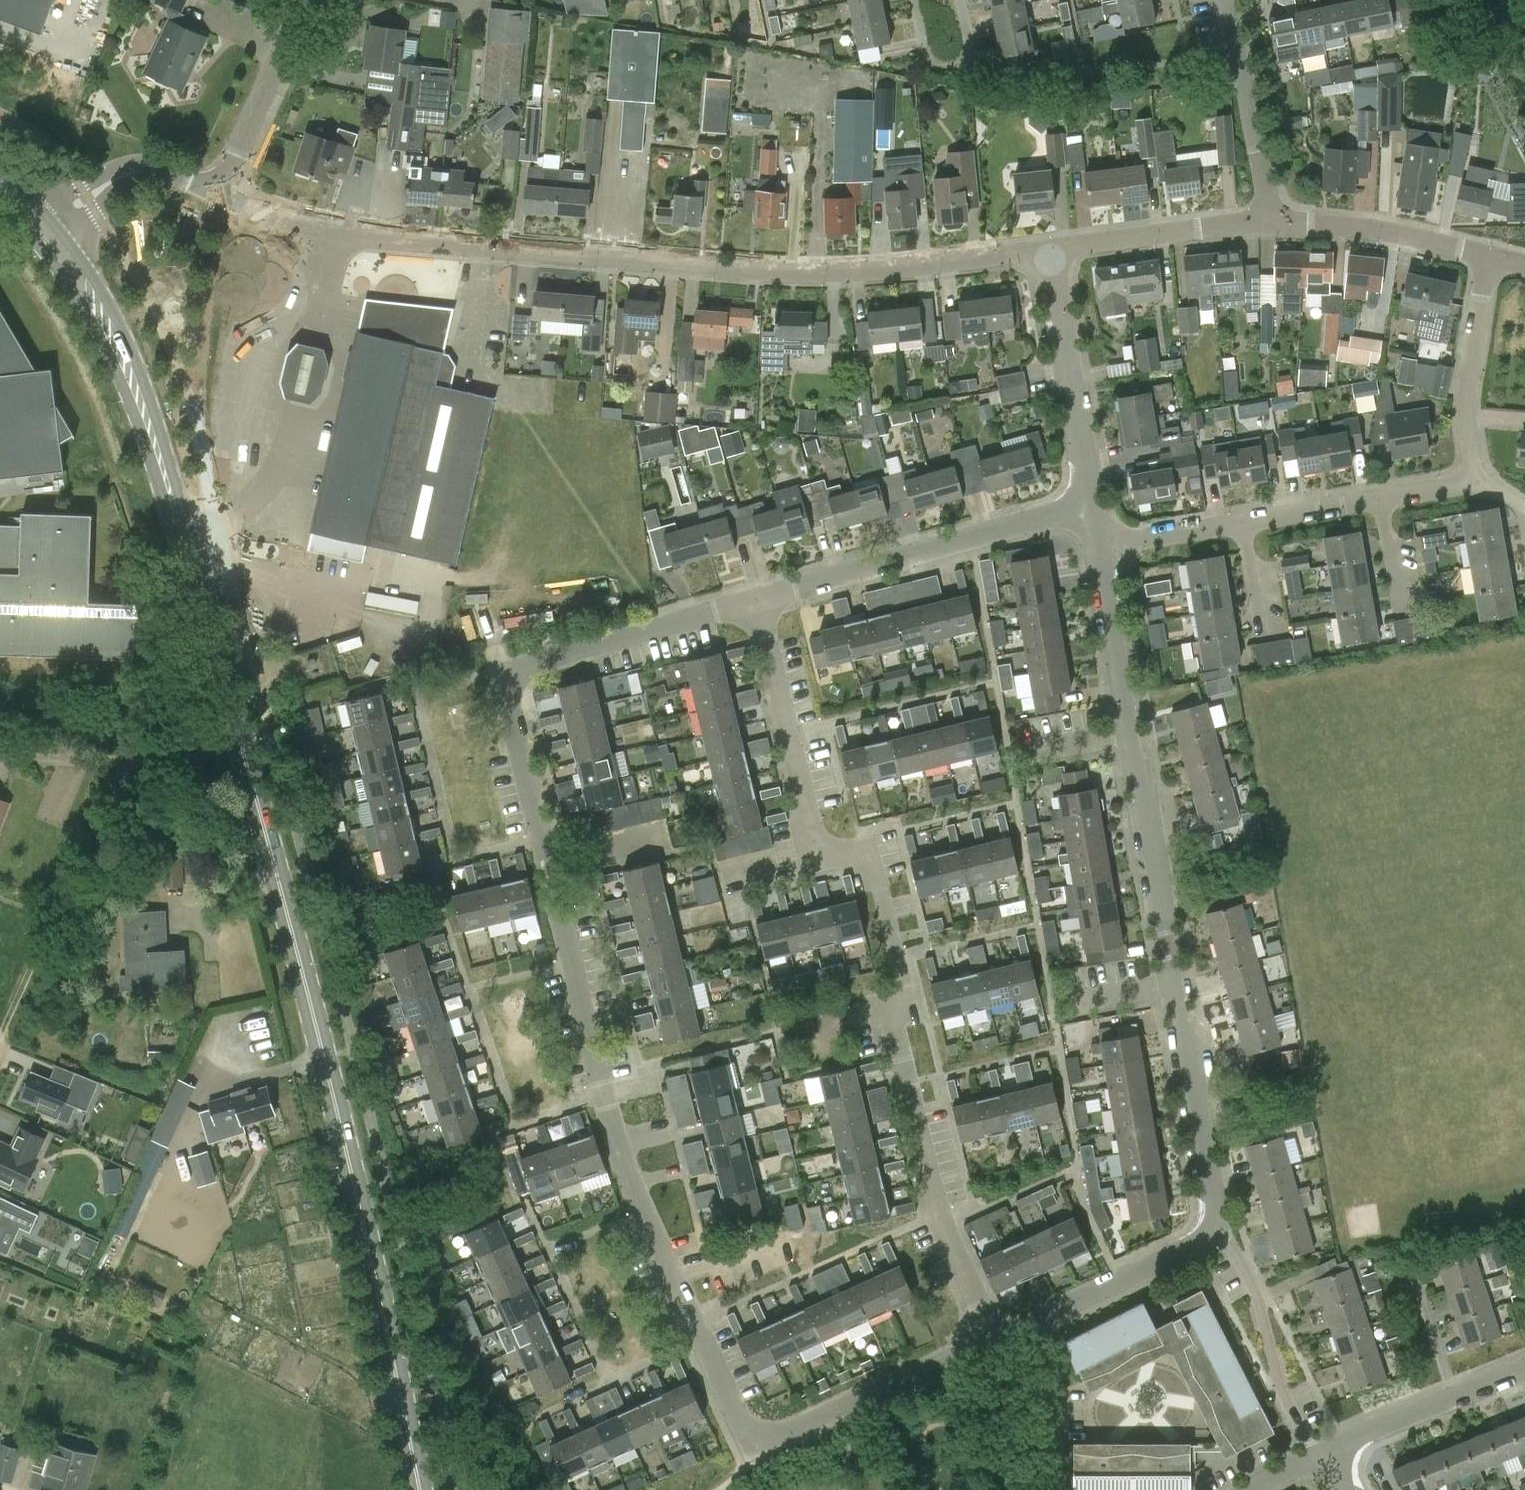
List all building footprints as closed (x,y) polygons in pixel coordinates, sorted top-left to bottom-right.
[(55,0),(0,0),(0,19),(42,34),(55,0)] [(188,0),(156,0),(154,3),(181,15),(188,0)] [(566,15),(608,12),(607,0),(565,0),(566,15)] [(775,0),(765,0),(768,11),(777,9),(775,0)] [(885,21),(881,0),(866,0),(849,3),(854,27),(885,21)] [(993,10),(1024,4),(1023,0),(991,0),(993,10)] [(1152,0),(1140,0),(1120,4),(1120,1),(1102,5),(1104,14),(1122,11),(1125,28),(1156,22),(1152,0)] [(1301,45),(1294,14),(1299,12),(1297,0),(1280,0),(1280,3),(1288,7),(1290,15),(1270,19),(1279,62),(1301,58),(1299,46),(1301,45)] [(1299,12),(1294,14),(1301,45),(1299,46),(1301,58),(1326,53),(1324,41),(1325,41),(1318,10),(1323,8),(1321,0),(1312,0),(1314,9),(1299,12)] [(1348,36),(1341,5),(1346,4),(1346,0),(1336,0),(1337,5),(1323,8),(1318,10),(1325,41),(1348,36)] [(1372,31),(1365,0),(1361,0),(1361,1),(1346,4),(1341,5),(1348,36),(1372,31)] [(1372,31),(1373,37),(1376,40),(1393,37),(1395,33),(1394,27),(1396,26),(1393,11),(1408,8),(1406,0),(1365,0),(1372,31)] [(1062,21),(1071,19),(1068,2),(1059,4),(1062,21)] [(1024,4),(993,10),(998,34),(1029,28),(1024,4)] [(455,28),(457,11),(442,10),(440,27),(455,28)] [(769,17),(772,34),(781,33),(778,15),(769,17)] [(858,51),(890,45),(885,21),(854,27),(858,51)] [(183,90),(207,38),(169,22),(145,73),(183,90)] [(1101,25),(1104,39),(1126,34),(1124,27),(1118,29),(1109,23),(1101,25)] [(1067,44),(1076,42),(1073,25),(1063,27),(1067,44)] [(453,69),(401,64),(406,31),(373,26),(372,30),(369,30),(367,31),(366,40),(368,42),(370,42),(366,67),(399,72),(387,149),(422,152),(425,124),(447,126),(453,69)] [(1029,28),(998,34),(1002,58),(1033,52),(1029,28)] [(654,101),(659,33),(613,30),(608,98),(623,99),(620,149),(643,151),(647,100),(654,101)] [(794,38),(789,39),(786,40),(788,47),(795,46),(813,43),(811,34),(794,37),(794,38)] [(524,43),(488,40),(483,98),(518,101),(524,43)] [(1378,77),(1377,111),(1377,129),(1401,129),(1401,72),(1378,77)] [(727,133),(730,98),(731,80),(707,78),(703,131),(727,133)] [(834,181),(847,181),(862,182),(871,182),(873,182),(875,99),(835,98),(834,181)] [(519,160),(538,161),(541,107),(528,106),(526,138),(520,138),(519,160)] [(1377,140),(1377,129),(1377,111),(1358,111),(1357,139),(1377,140)] [(770,126),(772,114),(754,113),(753,125),(770,126)] [(1232,114),(1216,116),(1215,116),(1219,165),(1235,163),(1232,114)] [(582,149),(601,151),(605,119),(585,117),(582,149)] [(1136,120),(1140,158),(1142,157),(1156,156),(1151,118),(1136,120)] [(339,128),(334,142),(308,134),(296,170),(333,182),(335,176),(334,176),(337,169),(346,172),(354,148),(359,134),(339,128)] [(518,159),(521,130),(504,129),(502,157),(518,159)] [(1153,132),(1160,180),(1166,180),(1169,197),(1200,193),(1198,180),(1215,178),(1213,164),(1178,169),(1173,129),(1153,132)] [(1049,167),(1066,166),(1063,133),(1045,135),(1049,167)] [(1469,137),(1454,133),(1448,174),(1462,177),(1467,154),(1465,154),(1469,137)] [(455,139),(446,139),(445,152),(453,153),(455,139)] [(1068,144),(1071,170),(1085,169),(1082,143),(1068,144)] [(1431,210),(1440,148),(1407,144),(1399,206),(1431,210)] [(776,174),(778,149),(761,148),(760,173),(776,174)] [(1367,178),(1370,153),(1327,149),(1324,190),(1354,192),(1355,177),(1367,178)] [(940,223),(943,223),(944,226),(947,228),(961,227),(963,223),(963,221),(967,220),(964,192),(976,191),(971,151),(947,154),(949,178),(935,180),(940,223)] [(560,165),(561,153),(546,153),(546,164),(560,165)] [(408,201),(440,204),(443,170),(427,168),(428,156),(404,154),(403,167),(411,168),(408,201)] [(1121,202),(1121,204),(1148,201),(1142,157),(1140,158),(1116,161),(1117,170),(1121,202)] [(1488,211),(1507,215),(1507,222),(1508,221),(1508,219),(1524,218),(1524,189),(1506,189),(1506,196),(1487,191),(1491,172),(1469,166),(1464,187),(1460,186),(1455,211),(1486,219),(1488,211)] [(524,210),(557,213),(560,171),(545,170),(529,168),(528,185),(526,185),(524,210)] [(443,170),(440,204),(473,207),(475,184),(463,183),(464,172),(444,170),(443,170)] [(1121,202),(1117,170),(1086,174),(1090,206),(1121,202)] [(560,171),(557,213),(586,216),(588,191),(587,191),(589,173),(574,172),(574,177),(560,175),(560,171)] [(914,197),(926,196),(923,172),(898,175),(900,190),(885,191),(889,228),(916,225),(914,197)] [(1018,211),(1054,208),(1051,172),(1015,175),(1018,211)] [(785,192),(786,179),(760,178),(759,190),(757,190),(756,209),(759,209),(757,224),(784,226),(787,192),(785,192)] [(677,195),(676,210),(658,208),(657,223),(700,227),(701,212),(704,213),(707,182),(695,181),(694,197),(677,195)] [(843,233),(856,233),(856,205),(862,204),(862,201),(862,182),(847,181),(847,199),(827,198),(827,232),(828,232),(828,236),(830,238),(840,239),(843,236),(843,233)] [(871,201),(871,182),(862,182),(862,201),(871,201)] [(1241,252),(1213,254),(1215,282),(1220,281),(1223,306),(1246,304),(1247,310),(1260,310),(1259,264),(1242,265),(1241,252)] [(1211,282),(1215,282),(1213,254),(1186,257),(1189,297),(1199,296),(1201,309),(1214,307),(1211,282)] [(1301,283),(1305,283),(1305,254),(1277,254),(1276,295),(1301,295),(1301,283)] [(1305,254),(1305,283),(1310,283),(1309,296),(1332,296),(1332,292),(1333,255),(1305,254)] [(1378,303),(1380,291),(1383,260),(1350,256),(1346,298),(1367,300),(1367,305),(1369,307),(1372,308),(1374,308),(1377,306),(1378,303)] [(1121,265),(1127,299),(1147,296),(1147,300),(1163,298),(1157,260),(1121,265)] [(1129,312),(1127,299),(1121,265),(1097,269),(1104,316),(1129,312)] [(1420,323),(1429,281),(1409,277),(1403,305),(1404,305),(1401,319),(1420,323)] [(1456,287),(1429,281),(1420,323),(1417,338),(1443,344),(1449,314),(1450,315),(1456,287)] [(563,318),(565,295),(535,292),(533,317),(514,315),(512,339),(528,341),(529,333),(541,334),(542,317),(563,318)] [(1341,292),(1332,292),(1332,296),(1309,296),(1306,295),(1306,307),(1321,307),(1321,313),(1327,313),(1339,314),(1340,314),(1341,292)] [(583,319),(582,336),(581,349),(600,351),(602,322),(592,321),(594,297),(565,295),(563,318),(583,319)] [(985,299),(989,330),(1020,326),(1017,297),(1012,297),(1012,295),(985,299)] [(979,344),(988,343),(990,340),(989,330),(985,299),(961,301),(962,309),(949,311),(952,339),(963,338),(963,340),(976,339),(976,342),(979,344)] [(458,310),(453,309),(371,301),(364,333),(358,332),(309,548),(363,561),(367,544),(457,566),(498,400),(439,385),(458,310)] [(629,301),(628,308),(617,307),(612,352),(632,354),(633,339),(655,342),(657,328),(658,328),(661,304),(629,301)] [(1262,305),(1260,342),(1273,343),(1274,306),(1262,305)] [(935,312),(923,314),(922,306),(895,309),(899,341),(925,337),(925,342),(938,340),(935,312)] [(1180,333),(1199,332),(1197,306),(1178,308),(1180,333)] [(64,471),(60,443),(73,436),(74,437),(75,437),(56,404),(52,369),(36,371),(0,309),(0,479),(64,471)] [(725,351),(726,323),(752,325),(752,310),(722,309),(722,312),(697,311),(697,321),(682,321),(678,380),(703,381),(704,358),(694,358),(695,349),(725,351)] [(874,344),(899,341),(895,309),(870,312),(871,320),(857,322),(861,350),(874,348),(874,344)] [(801,334),(813,335),(813,343),(829,343),(830,323),(814,322),(814,313),(777,312),(776,331),(763,331),(762,370),(787,370),(788,352),(800,353),(801,334)] [(1337,353),(1339,314),(1327,313),(1324,352),(1337,353)] [(1370,361),(1379,363),(1382,339),(1351,334),(1350,341),(1340,339),(1338,360),(1369,364),(1370,361)] [(1139,361),(1158,358),(1155,339),(1136,342),(1139,361)] [(934,346),(935,361),(945,360),(944,345),(934,346)] [(1398,382),(1414,384),(1418,359),(1402,356),(1398,382)] [(1142,374),(1161,370),(1158,358),(1139,361),(1142,374)] [(1446,399),(1452,368),(1439,365),(1435,386),(1428,384),(1425,395),(1446,399)] [(1300,367),(1300,383),(1328,384),(1329,367),(1300,367)] [(863,415),(873,413),(867,369),(858,370),(863,415)] [(1000,389),(1026,383),(1024,371),(998,376),(1000,389)] [(1411,416),(1396,419),(1390,381),(1383,377),(1372,443),(1391,440),(1394,459),(1429,453),(1426,437),(1432,436),(1427,409),(1411,412),(1411,416)] [(1281,393),(1295,390),(1293,378),(1279,381),(1281,393)] [(1355,398),(1375,394),(1373,382),(1353,385),(1355,398)] [(1000,389),(1003,402),(1003,403),(1029,398),(1026,383),(1000,389)] [(1123,424),(1156,418),(1154,405),(1175,402),(1172,384),(1142,389),(1144,396),(1119,400),(1123,424)] [(1237,386),(1225,387),(1226,399),(1238,398),(1237,386)] [(647,389),(645,419),(674,422),(676,392),(647,389)] [(1285,408),(1283,396),(1272,398),(1274,410),(1285,408)] [(893,425),(913,420),(911,409),(890,414),(893,425)] [(1192,430),(1205,427),(1202,410),(1189,412),(1192,430)] [(1179,428),(1158,431),(1156,418),(1123,424),(1124,430),(1119,431),(1122,445),(1127,445),(1127,448),(1152,444),(1153,450),(1182,445),(1179,428)] [(1345,422),(1347,434),(1322,438),(1327,471),(1352,467),(1350,451),(1364,449),(1359,420),(1345,422)] [(698,424),(695,424),(680,428),(686,452),(702,448),(720,443),(715,425),(712,425),(699,428),(698,424)] [(668,427),(639,434),(643,449),(672,443),(668,427)] [(727,457),(746,451),(740,429),(720,435),(727,457)] [(1005,453),(1013,483),(1039,476),(1034,459),(1046,456),(1039,430),(1026,434),(1029,446),(1005,453)] [(1327,471),(1322,438),(1296,443),(1294,431),(1280,433),(1285,462),(1298,459),(1301,476),(1327,471)] [(1237,443),(1244,485),(1267,482),(1265,470),(1277,468),(1272,437),(1237,443)] [(974,482),(987,479),(990,490),(1013,483),(1005,453),(983,459),(979,443),(964,447),(967,457),(974,482)] [(1207,481),(1220,478),(1222,489),(1244,485),(1237,443),(1202,449),(1207,481)] [(930,473),(939,503),(965,496),(962,485),(974,482),(967,457),(964,447),(952,451),(957,465),(930,473)] [(1160,460),(1162,472),(1132,477),(1137,503),(1177,497),(1173,478),(1201,474),(1197,454),(1160,460)] [(903,471),(890,475),(897,500),(911,496),(915,510),(939,503),(930,473),(917,477),(915,468),(903,471)] [(855,490),(864,520),(890,513),(887,503),(897,500),(890,475),(880,478),(881,482),(855,490)] [(855,490),(843,493),(841,484),(827,488),(824,479),(813,483),(816,493),(823,517),(836,513),(840,527),(864,520),(855,490)] [(781,507),(789,537),(814,530),(811,520),(823,517),(816,493),(813,483),(800,486),(799,483),(776,489),(781,507)] [(740,508),(747,534),(761,530),(765,544),(789,537),(781,507),(766,512),(763,502),(753,504),(740,508)] [(702,524),(711,555),(739,547),(736,538),(747,534),(740,508),(738,509),(737,504),(711,511),(713,521),(702,524)] [(1467,540),(1503,534),(1498,508),(1463,514),(1467,540)] [(134,660),(135,623),(141,621),(135,603),(134,604),(89,603),(92,515),(22,513),(22,525),(0,525),(0,655),(134,660)] [(702,524),(678,531),(675,522),(649,529),(661,570),(711,555),(702,524)] [(1330,565),(1365,558),(1361,532),(1325,539),(1330,565)] [(1423,548),(1449,544),(1447,532),(1421,536),(1423,548)] [(1472,565),(1507,559),(1503,534),(1467,540),(1472,565)] [(1053,582),(1049,555),(1033,558),(1031,546),(1005,551),(1007,563),(1012,562),(1016,588),(1053,582)] [(1191,589),(1227,582),(1223,556),(1186,562),(1191,589)] [(1285,572),(1311,568),(1309,556),(1284,560),(1285,572)] [(1365,558),(1330,565),(1334,591),(1370,584),(1365,558)] [(1507,559),(1472,565),(1477,592),(1512,586),(1507,559)] [(1434,560),(1425,561),(1427,573),(1436,571),(1434,560)] [(961,591),(969,589),(964,570),(956,571),(961,591)] [(987,593),(1000,591),(998,577),(985,580),(987,593)] [(919,601),(927,599),(922,579),(914,581),(919,601)] [(1146,597),(1172,592),(1170,580),(1144,584),(1146,597)] [(1020,611),(1057,604),(1053,582),(1016,588),(1020,611)] [(1227,582),(1191,589),(1196,614),(1232,608),(1227,582)] [(1370,584),(1334,591),(1338,617),(1374,611),(1370,584)] [(894,607),(902,605),(897,585),(889,587),(894,607)] [(1512,586),(1477,592),(1481,620),(1517,614),(1512,586)] [(894,607),(889,587),(882,589),(886,609),(894,607)] [(990,606),(1002,603),(1000,591),(987,593),(990,606)] [(410,608),(412,597),(369,592),(368,603),(410,608)] [(978,631),(970,593),(944,599),(953,637),(978,631)] [(840,599),(845,618),(853,616),(852,615),(848,597),(840,599)] [(845,618),(840,599),(833,600),(837,620),(845,618)] [(953,637),(944,599),(920,605),(928,642),(953,637)] [(1061,626),(1057,604),(1020,611),(1023,632),(1061,626)] [(928,642),(920,605),(895,611),(904,648),(928,642)] [(1232,608),(1196,614),(1200,641),(1236,634),(1232,608)] [(904,648),(895,611),(871,617),(879,653),(904,648)] [(1343,643),(1378,637),(1374,611),(1338,617),(1343,643)] [(845,618),(846,623),(854,659),(879,653),(871,617),(857,620),(856,614),(852,615),(853,616),(845,618)] [(1422,640),(1434,638),(1429,614),(1417,616),(1422,640)] [(1422,640),(1417,616),(1406,618),(1410,642),(1422,640)] [(1410,642),(1406,618),(1395,620),(1400,644),(1410,642)] [(993,637),(1005,635),(1003,619),(990,621),(993,637)] [(1147,625),(1149,634),(1163,631),(1162,622),(1147,625)] [(854,659),(846,623),(822,629),(830,664),(854,659)] [(1061,626),(1023,632),(1027,655),(1064,648),(1061,626)] [(830,664),(822,629),(821,629),(822,635),(810,638),(818,667),(830,664)] [(1205,667),(1241,660),(1236,634),(1200,641),(1190,642),(1193,657),(1197,656),(1199,667),(1204,666),(1205,667)] [(1005,635),(993,637),(995,646),(1007,644),(1005,635)] [(1285,665),(1297,663),(1292,638),(1280,640),(1285,665)] [(1280,640),(1268,642),(1273,667),(1285,665),(1280,640)] [(1273,667),(1268,642),(1256,645),(1260,669),(1273,667)] [(731,660),(751,656),(749,648),(729,652),(731,660)] [(1068,670),(1064,648),(1027,655),(1031,676),(1068,670)] [(694,687),(729,679),(723,654),(688,662),(694,687)] [(1001,681),(1013,679),(1011,663),(998,666),(1001,681)] [(1071,689),(1068,670),(1031,676),(1037,712),(1061,708),(1058,691),(1071,689)] [(882,678),(884,688),(912,683),(910,673),(882,678)] [(1206,681),(1209,694),(1232,688),(1228,675),(1206,681)] [(694,687),(699,712),(735,704),(729,679),(694,687)] [(1013,679),(1001,681),(1002,690),(1014,688),(1013,679)] [(560,689),(565,713),(600,705),(594,680),(560,689)] [(390,700),(409,696),(407,688),(388,692),(390,700)] [(536,702),(555,698),(553,690),(534,695),(536,702)] [(741,702),(760,698),(759,690),(739,695),(741,702)] [(983,712),(990,710),(985,690),(978,692),(983,712)] [(346,702),(352,727),(387,719),(382,694),(346,702)] [(957,718),(965,716),(960,696),(952,698),(957,718)] [(743,711),(762,706),(760,698),(741,702),(743,711)] [(932,724),(940,722),(935,702),(927,704),(932,724)] [(735,704),(699,712),(705,737),(740,729),(735,704)] [(565,713),(571,738),(606,730),(600,705),(565,713)] [(1180,743),(1216,733),(1208,705),(1173,714),(1180,743)] [(907,730),(915,728),(911,708),(903,710),(907,730)] [(395,726),(415,721),(413,713),(394,718),(395,726)] [(883,736),(891,734),(886,714),(878,716),(883,736)] [(541,728),(561,723),(559,715),(540,720),(541,728)] [(975,758),(1000,752),(992,716),(967,722),(975,758)] [(352,727),(358,752),(393,744),(387,719),(352,727)] [(663,722),(655,724),(657,735),(665,733),(663,722)] [(975,758),(967,722),(942,728),(950,764),(975,758)] [(840,746),(848,744),(843,725),(835,726),(840,746)] [(950,764),(942,728),(917,734),(926,769),(950,764)] [(705,737),(711,761),(746,753),(740,729),(705,737)] [(571,738),(577,762),(612,754),(606,730),(571,738)] [(1188,771),(1223,761),(1216,733),(1180,743),(1188,771)] [(926,769),(917,734),(892,740),(901,776),(926,769)] [(401,750),(421,746),(419,738),(399,742),(401,750)] [(752,752),(772,747),(770,739),(750,744),(752,752)] [(547,752),(567,748),(565,740),(545,744),(547,752)] [(901,776),(892,740),(867,746),(875,782),(901,776)] [(646,762),(651,761),(659,760),(660,759),(657,743),(643,746),(646,762)] [(399,768),(393,744),(358,752),(363,776),(399,768)] [(658,746),(660,755),(669,754),(667,744),(658,746)] [(875,782),(867,746),(842,752),(850,788),(875,782)] [(772,747),(752,752),(754,760),(774,755),(772,747)] [(746,753),(711,761),(717,786),(752,778),(746,753)] [(577,762),(583,787),(618,779),(612,754),(577,762)] [(1195,799),(1231,789),(1223,761),(1188,771),(1195,799)] [(407,775),(426,770),(425,762),(405,767),(407,775)] [(363,776),(369,801),(404,793),(399,768),(363,776)] [(1102,815),(1101,811),(1104,808),(1103,798),(1099,797),(1098,791),(1091,793),(1086,768),(1062,772),(1066,797),(1061,798),(1062,808),(1051,809),(1054,823),(1102,815)] [(1004,775),(992,778),(996,791),(1007,788),(1004,775)] [(717,786),(722,811),(758,802),(752,778),(717,786)] [(618,779),(583,787),(589,812),(623,804),(618,779)] [(557,793),(576,788),(575,780),(555,785),(557,793)] [(678,792),(675,780),(668,782),(670,794),(678,792)] [(941,786),(945,802),(956,799),(952,783),(941,786)] [(430,786),(411,790),(412,798),(432,794),(430,786)] [(578,796),(576,788),(557,793),(559,801),(578,796)] [(764,801),(783,796),(782,788),(762,793),(764,801)] [(1202,827),(1238,818),(1231,789),(1195,799),(1202,827)] [(410,817),(404,793),(369,801),(375,825),(410,817)] [(672,807),(670,797),(662,799),(664,809),(672,807)] [(651,801),(655,821),(666,818),(661,799),(651,801)] [(1038,823),(1036,812),(1034,800),(1021,802),(1025,825),(1038,823)] [(644,824),(655,821),(651,801),(639,804),(644,824)] [(9,805),(0,802),(0,830),(9,805)] [(758,802),(722,811),(728,836),(763,828),(758,802)] [(633,826),(644,824),(639,804),(628,807),(633,826)] [(622,829),(633,826),(628,807),(617,809),(622,829)] [(606,812),(611,831),(622,829),(617,809),(606,812)] [(600,834),(611,831),(606,812),(595,814),(600,834)] [(1001,834),(1009,832),(1005,812),(997,814),(1001,834)] [(770,826),(789,822),(787,814),(768,818),(770,826)] [(1068,842),(1105,836),(1102,815),(1054,823),(1055,829),(1066,827),(1068,842)] [(375,825),(380,850),(416,842),(410,817),(375,825)] [(976,839),(984,837),(979,817),(971,819),(976,839)] [(952,844),(959,842),(955,823),(947,825),(952,844)] [(422,840),(441,836),(440,828),(420,833),(422,840)] [(763,853),(774,851),(768,830),(758,832),(763,853)] [(1030,849),(1042,847),(1039,831),(1027,834),(1030,849)] [(746,835),(752,856),(763,853),(758,832),(746,835)] [(910,855),(917,853),(913,834),(905,836),(910,855)] [(740,858),(752,856),(746,835),(735,838),(740,858)] [(1072,864),(1109,858),(1105,836),(1068,842),(1070,852),(1059,854),(1060,864),(1071,862),(1072,864)] [(724,840),(729,861),(740,858),(735,838),(724,840)] [(994,879),(1019,873),(1011,838),(986,844),(994,879)] [(718,863),(729,861),(724,840),(713,843),(718,863)] [(421,867),(416,842),(380,850),(386,875),(421,867)] [(994,879),(986,844),(961,850),(969,885),(994,879)] [(1042,847),(1030,849),(1031,859),(1044,857),(1042,847)] [(184,887),(182,850),(166,850),(167,888),(184,887)] [(969,885),(961,850),(936,855),(944,890),(969,885)] [(519,874),(527,872),(522,852),(514,854),(519,874)] [(428,866),(447,861),(445,853),(426,858),(428,866)] [(944,890),(936,855),(911,861),(919,896),(944,890)] [(1109,858),(1072,864),(1076,887),(1113,880),(1109,858)] [(493,880),(501,878),(496,859),(488,861),(493,880)] [(469,886),(477,884),(472,865),(464,867),(469,886)] [(630,898),(665,890),(659,865),(624,873),(630,898)] [(695,879),(701,903),(721,898),(715,874),(695,879)] [(600,887),(620,882),(618,875),(598,879),(600,887)] [(1037,893),(1050,891),(1047,876),(1034,878),(1037,893)] [(846,899),(854,897),(850,877),(842,879),(846,899)] [(511,919),(537,913),(528,878),(502,885),(511,919)] [(1080,910),(1117,903),(1113,880),(1076,887),(1079,905),(1068,907),(1070,917),(1080,915),(1080,910)] [(486,925),(511,919),(502,885),(478,891),(486,925)] [(806,908),(814,906),(809,887),(801,889),(806,908)] [(671,914),(665,890),(630,898),(636,922),(671,914)] [(461,931),(486,925),(478,891),(453,897),(461,931)] [(1050,891),(1037,893),(1039,903),(1051,901),(1050,891)] [(780,915),(788,913),(783,893),(775,895),(780,915)] [(756,920),(764,918),(759,899),(751,901),(756,920)] [(606,912),(626,908),(624,900),(604,905),(606,912)] [(839,943),(864,937),(856,903),(831,909),(839,943)] [(1083,931),(1120,925),(1117,903),(1080,910),(1080,915),(1083,931)] [(1213,945),(1250,934),(1241,905),(1205,916),(1213,945)] [(839,943),(831,909),(807,915),(815,949),(839,943)] [(677,938),(671,914),(636,922),(642,947),(677,938)] [(152,990),(186,988),(184,953),(166,954),(163,915),(126,918),(130,980),(151,979),(152,990)] [(815,949),(807,915),(782,920),(791,955),(815,949)] [(943,916),(927,920),(930,931),(946,927),(943,916)] [(1041,922),(1044,939),(1057,937),(1054,919),(1041,922)] [(791,955),(782,920),(757,926),(766,961),(791,955)] [(612,937),(632,932),(630,924),(610,929),(612,937)] [(1103,951),(1124,947),(1120,925),(1083,931),(1088,961),(1104,959),(1103,951)] [(428,948),(447,941),(444,934),(425,940),(428,948)] [(1021,955),(1029,953),(1024,934),(1017,936),(1021,955)] [(1258,962),(1250,934),(1213,945),(1221,972),(1258,962)] [(1057,937),(1044,939),(1047,956),(1060,954),(1057,937)] [(683,963),(677,938),(642,947),(648,971),(683,963)] [(393,978),(427,966),(419,942),(385,953),(393,978)] [(543,950),(541,942),(534,943),(535,952),(543,950)] [(980,965),(988,964),(983,944),(975,946),(980,965)] [(980,965),(975,946),(967,948),(972,967),(980,965)] [(618,961),(637,956),(636,949),(616,953),(618,961)] [(930,978),(938,976),(934,956),(926,958),(930,978)] [(436,972),(455,966),(452,958),(433,965),(436,972)] [(1014,1000),(1039,994),(1031,960),(1006,966),(1014,1000)] [(846,977),(842,962),(821,967),(825,982),(846,977)] [(1266,990),(1258,962),(1221,972),(1229,1000),(1266,990)] [(689,987),(683,963),(648,971),(654,996),(689,987)] [(393,978),(401,1002),(435,991),(427,966),(393,978)] [(1014,1000),(1006,966),(981,972),(990,1006),(1014,1000)] [(990,1006),(981,972),(957,978),(966,1012),(990,1006)] [(624,986),(643,981),(641,973),(622,978),(624,986)] [(966,1012),(957,978),(932,984),(940,1018),(966,1012)] [(444,996),(463,990),(460,982),(441,988),(444,996)] [(695,1012),(689,987),(654,996),(659,1020),(695,1012)] [(1274,1017),(1266,990),(1229,1000),(1237,1028),(1274,1017)] [(443,1015),(435,991),(401,1002),(409,1026),(443,1015)] [(451,1020),(470,1014),(468,1006),(449,1012),(451,1020)] [(701,1037),(695,1012),(659,1020),(666,1046),(701,1037)] [(634,1027),(653,1022),(651,1014),(632,1019),(634,1027)] [(451,1039),(443,1015),(409,1026),(417,1050),(451,1039)] [(1282,1046),(1274,1017),(1237,1028),(1246,1056),(1282,1046)] [(655,1030),(653,1022),(634,1027),(635,1034),(655,1030)] [(1025,1036),(1043,1032),(1041,1023),(1023,1027),(1025,1036)] [(459,1044),(478,1038),(476,1030),(457,1036),(459,1044)] [(692,1073),(698,1099),(733,1090),(733,1089),(741,1087),(734,1061),(735,1062),(745,1059),(746,1065),(759,1062),(761,1067),(778,1063),(772,1037),(689,1057),(693,1073),(692,1073)] [(1104,1052),(1106,1069),(1143,1062),(1139,1038),(1103,1045),(1103,1042),(1092,1043),(1093,1053),(1104,1052)] [(417,1050),(425,1074),(459,1062),(451,1039),(417,1050)] [(467,1068),(486,1061),(484,1054),(465,1060),(467,1068)] [(1068,1076),(1081,1074),(1078,1056),(1065,1058),(1068,1076)] [(1037,1082),(1052,1078),(1047,1057),(1032,1061),(1037,1082)] [(1029,1060),(1021,1062),(1026,1082),(1034,1080),(1029,1060)] [(425,1074),(433,1097),(466,1086),(459,1062),(425,1074)] [(1026,1082),(1021,1062),(1013,1064),(1018,1084),(1026,1082)] [(1147,1084),(1143,1062),(1106,1069),(1110,1090),(1147,1084)] [(865,1076),(884,1071),(882,1063),(863,1068),(865,1076)] [(821,1078),(827,1103),(863,1095),(857,1069),(821,1078)] [(994,1092),(1002,1090),(998,1070),(990,1072),(994,1092)] [(39,1103),(36,1110),(58,1119),(65,1102),(87,1111),(99,1082),(75,1072),(70,1086),(33,1071),(22,1096),(39,1103)] [(1082,1081),(1081,1074),(1068,1076),(1070,1083),(1082,1081)] [(784,1100),(778,1077),(762,1081),(768,1104),(784,1100)] [(952,1102),(960,1100),(956,1080),(948,1082),(952,1102)] [(1150,1104),(1147,1084),(1110,1090),(1114,1111),(1150,1104)] [(1036,1125),(1061,1119),(1053,1085),(1028,1091),(1036,1125)] [(433,1097),(441,1121),(474,1110),(466,1086),(433,1097)] [(243,1124),(275,1114),(267,1088),(252,1092),(251,1088),(233,1093),(233,1095),(209,1102),(211,1108),(199,1111),(204,1129),(216,1126),(216,1125),(241,1118),(243,1124)] [(871,1101),(890,1096),(888,1088),(869,1093),(871,1101)] [(698,1099),(704,1123),(739,1115),(733,1090),(698,1099)] [(1012,1131),(1036,1125),(1028,1091),(1003,1096),(1012,1131)] [(672,1105),(692,1100),(690,1092),(670,1097),(672,1105)] [(480,1108),(499,1101),(497,1094),(478,1100),(480,1108)] [(863,1095),(827,1103),(832,1127),(868,1119),(863,1095)] [(1003,1096),(979,1102),(987,1137),(1012,1131),(1003,1096)] [(153,1139),(167,1145),(185,1105),(171,1099),(153,1139)] [(694,1108),(692,1100),(672,1105),(674,1112),(694,1108)] [(1075,1118),(1088,1116),(1085,1100),(1073,1102),(1075,1118)] [(987,1137),(979,1102),(954,1108),(962,1143),(987,1137)] [(1114,1111),(1118,1134),(1154,1127),(1150,1104),(1114,1111)] [(482,1134),(474,1110),(441,1121),(449,1146),(482,1134)] [(877,1125),(896,1121),(894,1113),(875,1117),(877,1125)] [(568,1136),(576,1133),(569,1114),(561,1117),(568,1136)] [(704,1123),(710,1148),(745,1139),(739,1115),(704,1123)] [(1089,1126),(1088,1116),(1075,1118),(1077,1128),(1089,1126)] [(489,1132),(508,1126),(505,1118),(486,1125),(489,1132)] [(837,1147),(838,1152),(874,1143),(868,1119),(832,1127),(822,1130),(827,1150),(837,1147)] [(544,1144),(552,1141),(545,1122),(537,1125),(544,1144)] [(37,1159),(34,1158),(43,1138),(20,1127),(14,1140),(17,1142),(13,1149),(0,1142),(0,1183),(10,1188),(12,1183),(23,1188),(37,1159)] [(1154,1127),(1118,1134),(1121,1155),(1158,1149),(1154,1127)] [(570,1142),(582,1177),(607,1168),(595,1133),(570,1142)] [(882,1150),(902,1145),(900,1137),(880,1142),(882,1150)] [(1255,1177),(1292,1167),(1284,1138),(1248,1149),(1255,1177)] [(710,1148),(716,1172),(751,1164),(745,1139),(710,1148)] [(684,1154),(704,1149),(702,1141),(682,1146),(684,1154)] [(558,1185),(546,1150),(522,1158),(517,1142),(503,1147),(518,1194),(532,1190),(536,1202),(561,1193),(558,1185)] [(558,1185),(582,1177),(570,1142),(546,1150),(558,1185)] [(874,1143),(838,1152),(844,1176),(880,1168),(874,1143)] [(1062,1157),(1071,1155),(1068,1144),(1060,1146),(1062,1157)] [(1092,1144),(1080,1146),(1083,1162),(1095,1160),(1092,1144)] [(126,1157),(136,1162),(140,1152),(130,1147),(126,1157)] [(191,1153),(198,1184),(217,1179),(211,1149),(191,1153)] [(706,1157),(704,1149),(684,1154),(686,1161),(706,1157)] [(1158,1149),(1121,1155),(1125,1177),(1162,1171),(1158,1149)] [(1095,1160),(1083,1162),(1087,1184),(1099,1182),(1095,1160)] [(888,1174),(908,1169),(906,1161),(886,1166),(888,1174)] [(716,1172),(722,1197),(757,1189),(751,1164),(716,1172)] [(103,1168),(106,1191),(124,1189),(121,1165),(103,1168)] [(1263,1205),(1299,1195),(1292,1167),(1255,1177),(1263,1205)] [(844,1176),(850,1201),(886,1192),(880,1168),(844,1176)] [(1162,1171),(1125,1177),(1129,1199),(1166,1192),(1162,1171)] [(1099,1182),(1087,1184),(1089,1193),(1100,1191),(1099,1182)] [(1039,1203),(1057,1195),(1054,1188),(1036,1195),(1039,1203)] [(763,1214),(757,1189),(722,1197),(728,1222),(763,1214)] [(696,1203),(716,1198),(714,1190),(694,1195),(696,1203)] [(1091,1206),(1105,1203),(1102,1190),(1100,1191),(1089,1193),(1091,1206)] [(856,1226),(892,1217),(886,1192),(850,1201),(856,1226)] [(1170,1215),(1166,1192),(1129,1199),(1133,1222),(1170,1215)] [(1020,1211),(1039,1203),(1036,1195),(1017,1204),(1020,1211)] [(1271,1233),(1307,1223),(1299,1195),(1263,1205),(1271,1233)] [(0,1196),(0,1239),(8,1221),(30,1231),(38,1214),(0,1196)] [(718,1206),(716,1198),(696,1203),(698,1210),(718,1206)] [(791,1230),(804,1227),(797,1203),(785,1207),(791,1230)] [(898,1216),(918,1211),(916,1207),(916,1203),(896,1208),(898,1216)] [(1105,1206),(1105,1203),(1091,1206),(1091,1210),(1102,1233),(1115,1227),(1105,1206)] [(508,1222),(526,1213),(523,1206),(504,1214),(508,1222)] [(994,1223),(1011,1215),(1008,1208),(990,1216),(994,1223)] [(974,1232),(994,1223),(990,1216),(971,1224),(974,1232)] [(475,1256),(509,1241),(498,1217),(465,1233),(475,1256)] [(1067,1262),(1090,1251),(1076,1220),(1052,1231),(1067,1262)] [(1278,1261),(1314,1251),(1307,1223),(1271,1233),(1278,1261)] [(519,1246),(537,1237),(533,1230),(515,1238),(519,1246)] [(1029,1241),(1044,1272),(1067,1262),(1052,1231),(1029,1241)] [(97,1243),(86,1237),(79,1252),(90,1257),(97,1243)] [(475,1256),(486,1279),(520,1264),(509,1241),(475,1256)] [(1044,1272),(1029,1241),(1007,1251),(1021,1282),(1044,1272)] [(889,1260),(897,1257),(890,1242),(883,1246),(889,1260)] [(1021,1282),(1007,1251),(982,1262),(997,1293),(1021,1282)] [(529,1269),(547,1260),(544,1253),(526,1261),(529,1269)] [(865,1271),(873,1268),(866,1253),(859,1256),(865,1271)] [(1449,1294),(1483,1282),(1474,1255),(1440,1266),(1449,1294)] [(1488,1262),(1496,1287),(1510,1282),(1502,1258),(1488,1262)] [(842,1282),(850,1278),(843,1263),(835,1267),(842,1282)] [(486,1279),(496,1302),(530,1287),(520,1264),(486,1279)] [(892,1311),(916,1300),(901,1266),(877,1277),(892,1311)] [(1376,1270),(1364,1275),(1371,1290),(1382,1285),(1376,1270)] [(1325,1310),(1360,1299),(1351,1271),(1316,1282),(1325,1310)] [(819,1292),(827,1289),(820,1274),(813,1277),(819,1292)] [(539,1291),(558,1283),(554,1276),(536,1284),(539,1291)] [(892,1311),(877,1277),(854,1288),(869,1321),(892,1311)] [(1483,1282),(1449,1294),(1458,1321),(1492,1309),(1483,1282)] [(796,1302),(804,1299),(797,1284),(789,1288),(796,1302)] [(496,1302),(507,1325),(541,1309),(530,1287),(496,1302)] [(869,1321),(854,1288),(830,1298),(846,1332),(869,1321)] [(1227,1457),(1275,1433),(1235,1354),(1203,1291),(1174,1305),(1180,1317),(1157,1329),(1144,1304),(1066,1343),(1090,1391),(1168,1352),(1174,1354),(1227,1457)] [(846,1332),(830,1298),(808,1309),(823,1342),(846,1332)] [(550,1314),(568,1306),(565,1299),(547,1307),(550,1314)] [(1369,1326),(1360,1299),(1325,1310),(1334,1338),(1369,1326)] [(758,1320),(765,1316),(758,1302),(751,1305),(758,1320)] [(551,1332),(541,1309),(507,1325),(517,1348),(551,1332)] [(823,1342),(808,1309),(785,1319),(800,1352),(823,1342)] [(1492,1309),(1458,1321),(1467,1349),(1501,1338),(1492,1309)] [(734,1331),(741,1327),(734,1312),(727,1316),(734,1331)] [(800,1352),(785,1319),(762,1329),(777,1363),(800,1352)] [(1378,1353),(1369,1326),(1334,1338),(1343,1365),(1378,1353)] [(777,1363),(762,1329),(738,1340),(753,1373),(777,1363)] [(517,1348),(528,1371),(561,1355),(551,1332),(517,1348)] [(567,1353),(586,1344),(582,1337),(564,1345),(567,1353)] [(1387,1381),(1378,1353),(1343,1365),(1351,1393),(1387,1381)] [(572,1379),(561,1355),(528,1371),(538,1394),(572,1379)] [(679,1380),(686,1377),(678,1359),(671,1362),(679,1380)] [(875,1368),(871,1359),(860,1364),(864,1373),(875,1368)] [(578,1376),(597,1368),(593,1361),(575,1369),(578,1376)] [(496,1384),(507,1379),(501,1369),(491,1374),(496,1384)] [(655,1391),(663,1388),(654,1369),(647,1373),(655,1391)] [(848,1369),(837,1374),(841,1383),(852,1378),(848,1369)] [(830,1387),(824,1377),(814,1382),(819,1393),(830,1387)] [(666,1394),(680,1426),(704,1415),(689,1383),(666,1394)] [(617,1409),(625,1405),(616,1387),(609,1390),(617,1409)] [(657,1437),(680,1426),(666,1394),(643,1404),(657,1437)] [(594,1419),(602,1416),(593,1397),(586,1401),(594,1419)] [(635,1447),(657,1437),(643,1404),(620,1415),(635,1447)] [(572,1429),(579,1426),(571,1408),(563,1411),(572,1429)] [(612,1458),(635,1447),(620,1415),(597,1425),(612,1458)] [(1509,1422),(1521,1451),(1516,1453),(1522,1468),(1524,1467),(1524,1450),(1524,1415),(1509,1422)] [(548,1440),(556,1437),(547,1419),(540,1422),(548,1440)] [(1521,1451),(1509,1422),(1486,1431),(1498,1461),(1493,1462),(1500,1477),(1508,1474),(1502,1459),(1516,1453),(1521,1451)] [(589,1468),(612,1458),(597,1425),(574,1436),(589,1468)] [(1498,1461),(1486,1431),(1463,1440),(1475,1470),(1470,1472),(1476,1487),(1485,1483),(1479,1468),(1493,1462),(1498,1461)] [(589,1468),(574,1436),(558,1443),(551,1446),(561,1468),(566,1479),(589,1468)] [(556,1437),(548,1440),(536,1446),(549,1474),(561,1468),(551,1446),(558,1443),(556,1437)] [(1463,1440),(1441,1449),(1453,1479),(1447,1481),(1451,1489),(1461,1489),(1456,1477),(1470,1472),(1475,1470),(1463,1440)] [(0,1444),(0,1479),(12,1482),(22,1450),(0,1443),(0,1444)] [(91,1468),(95,1455),(56,1444),(51,1458),(40,1454),(30,1488),(38,1489),(85,1489),(91,1468)] [(1190,1474),(1190,1444),(1073,1444),(1073,1489),(1191,1489),(1190,1474)] [(671,1455),(674,1467),(698,1462),(695,1449),(671,1455)] [(1441,1449),(1416,1459),(1428,1488),(1425,1489),(1424,1489),(1425,1489),(1434,1489),(1433,1487),(1447,1481),(1453,1479),(1441,1449)] [(1416,1459),(1393,1469),(1401,1489),(1424,1489),(1425,1489),(1428,1488),(1416,1459)]
